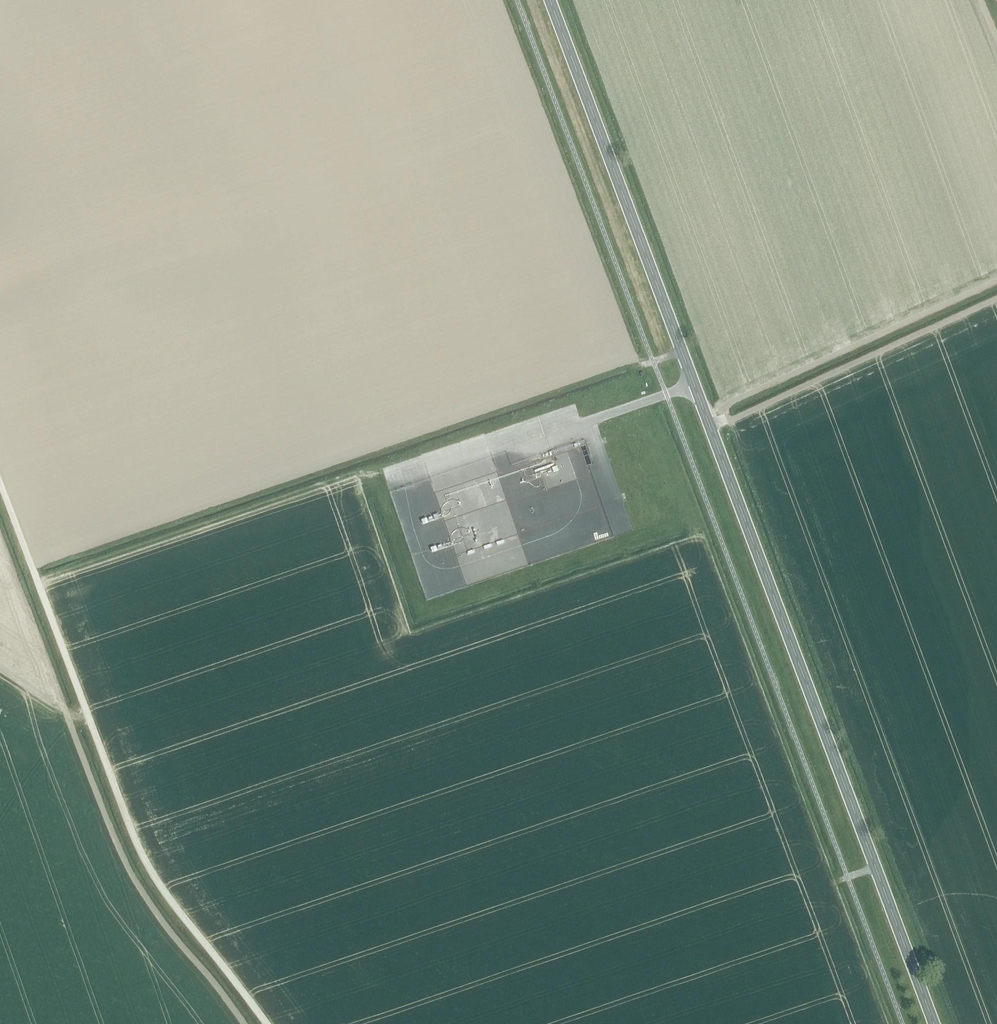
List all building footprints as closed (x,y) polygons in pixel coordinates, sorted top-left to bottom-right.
[(505,487),(519,473),(509,468),(508,472),(502,460),(499,462),(495,458),(478,467),(453,442),(438,451),(437,451),(445,452),(446,451),(454,451),(454,461),(443,467),(442,468),(446,470),(443,477),(431,476),(431,482),(435,489),(444,490),(462,498),(459,501),(471,507),(484,507),(491,491),(499,492),(505,498),(505,487)] [(544,479),(556,478),(555,465),(554,456),(532,459),(533,468),(520,469),(521,481),(528,480),(529,496),(539,495),(539,487),(545,487),(544,479)] [(464,568),(466,580),(535,569),(515,564),(515,562),(513,568),(507,567),(508,560),(510,560),(491,555),(476,558),(475,553),(468,551),(467,557),(467,559),(472,560),(466,561),(463,560),(462,554),(459,554),(460,562),(477,566),(464,568)]
